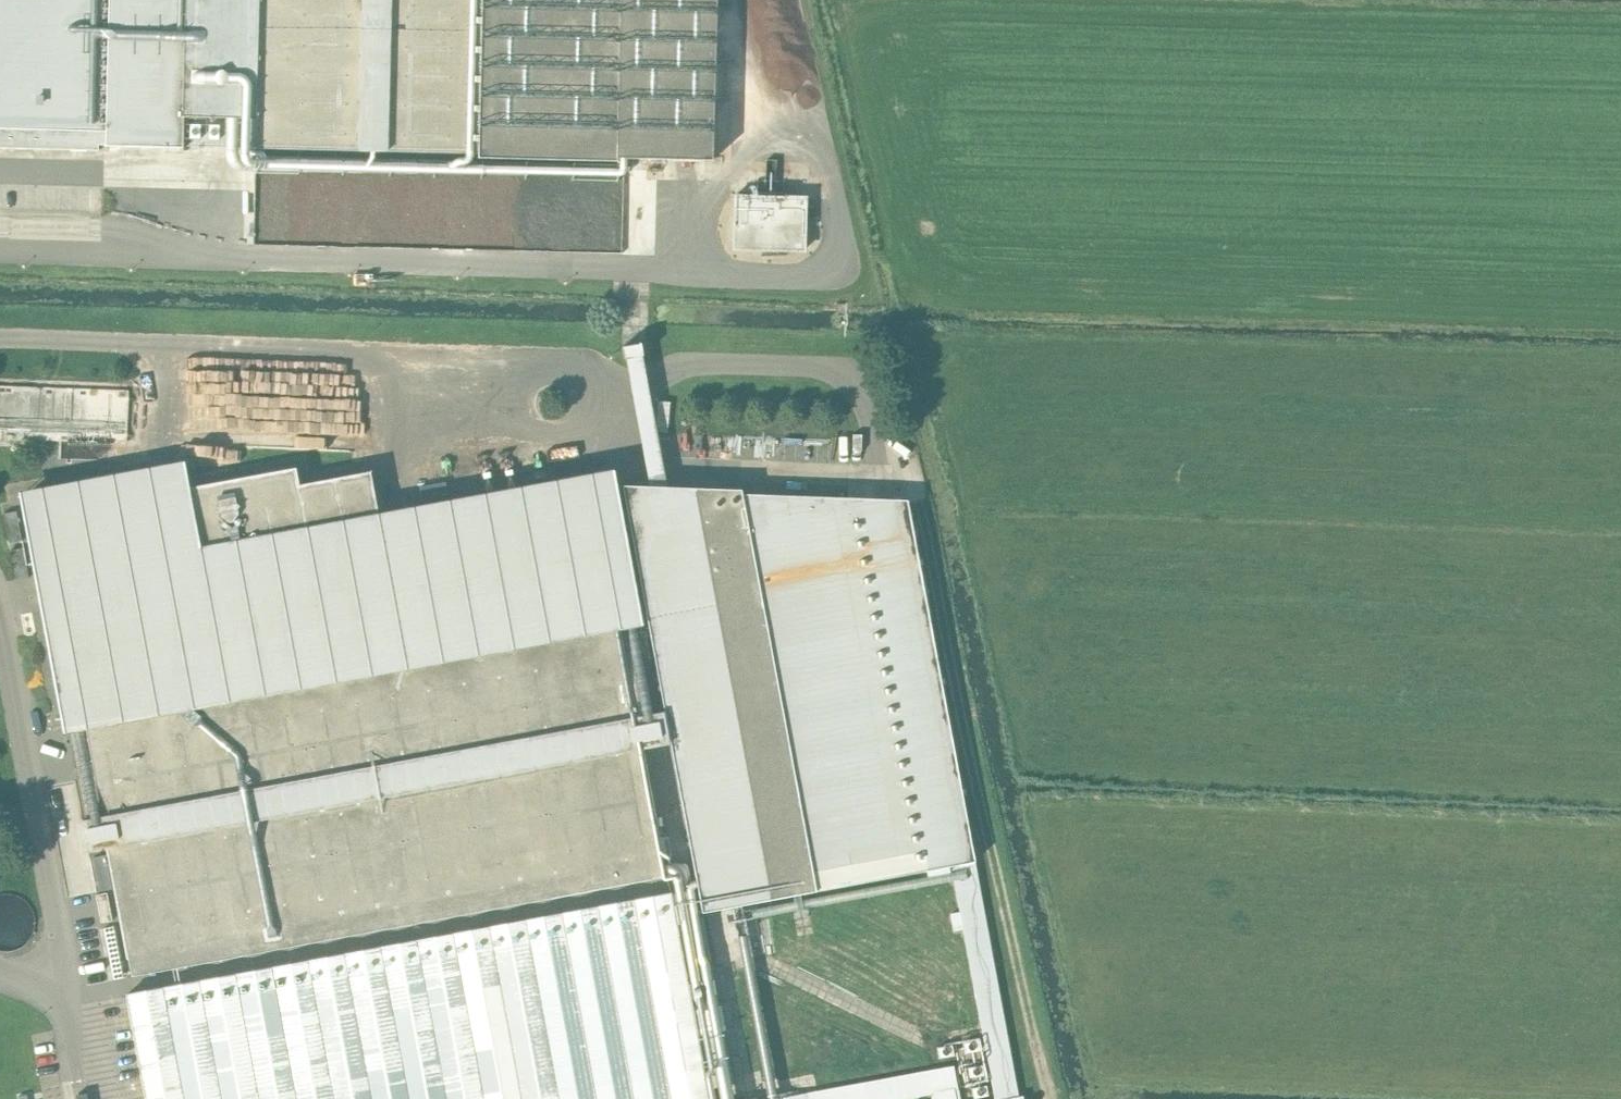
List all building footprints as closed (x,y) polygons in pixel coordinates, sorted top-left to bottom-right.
[(98,150),(98,145),(105,145),(105,146),(182,148),(182,149),(183,149),(183,146),(255,148),(478,154),(478,158),(616,161),(616,158),(712,160),(716,0),(0,0),(0,148),(98,150)] [(754,36),(751,83),(774,85),(778,38),(754,36)] [(804,250),(805,198),(735,196),(734,248),(804,250)] [(126,442),(128,390),(0,386),(0,439),(126,442)] [(295,468),(188,488),(184,468),(22,498),(64,726),(84,722),(102,817),(75,822),(81,852),(107,847),(132,976),(238,956),(661,877),(637,749),(668,743),(700,912),(815,890),(812,873),(922,852),(925,870),(950,866),(994,1098),(1023,1098),(1022,1096),(1018,1096),(905,500),(741,495),(740,490),(622,486),(664,712),(635,717),(619,630),(642,626),(613,470),(377,515),(369,472),(298,485),(295,468)] [(9,543),(22,540),(16,511),(3,513),(9,543)] [(75,768),(88,765),(82,735),(69,738),(75,768)] [(94,885),(90,865),(69,868),(74,893),(106,888),(105,883),(94,885)] [(101,922),(112,920),(106,892),(95,894),(101,922)] [(706,1089),(733,1084),(701,916),(676,921),(670,892),(126,993),(146,1098),(708,1098),(706,1089)] [(565,907),(591,906),(590,894),(564,895),(565,907)] [(27,926),(26,921),(25,915),(23,912),(19,907),(16,904),(9,900),(0,898),(0,954),(4,954),(8,953),(12,951),(17,947),(21,943),(24,939),(26,934),(27,927),(27,926)] [(973,1038),(953,1043),(955,1052),(975,1048),(973,1038)] [(954,1090),(958,1089),(953,1066),(775,1098),(900,1098),(930,1093),(931,1098),(956,1098),(954,1090)]
